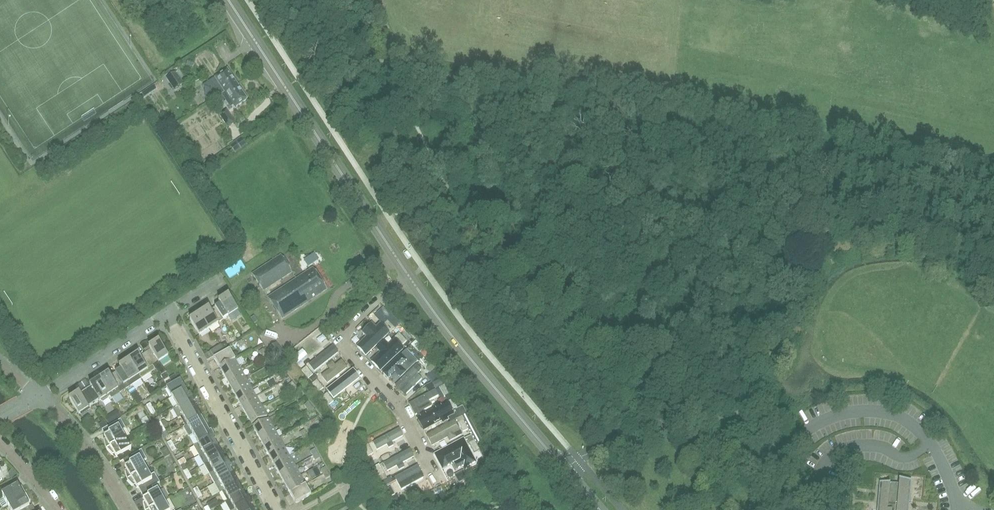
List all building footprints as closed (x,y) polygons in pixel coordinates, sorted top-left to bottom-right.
[(220,96),(238,84),(228,69),(203,85),(205,88),(205,93),(206,99),(208,103),(219,96),(220,96)] [(166,78),(174,90),(184,83),(176,72),(166,78)] [(247,99),(238,84),(220,96),(229,111),(247,99)] [(219,115),(227,128),(235,122),(227,109),(219,115)] [(197,115),(179,123),(190,149),(198,146),(197,144),(202,142),(202,144),(213,140),(208,129),(215,126),(211,116),(199,121),(197,115)] [(53,182),(47,187),(51,193),(57,188),(53,182)] [(236,228),(242,224),(239,219),(233,223),(236,228)] [(263,291),(292,272),(281,255),(252,273),(263,291)] [(282,319),(327,289),(313,267),(267,297),(282,319)] [(238,310),(228,295),(219,301),(220,304),(215,307),(216,309),(223,319),(229,316),(232,321),(241,315),(238,310)] [(209,329),(223,319),(216,309),(211,312),(209,308),(200,314),(209,329)] [(209,329),(200,314),(190,320),(200,335),(209,329)] [(395,328),(388,320),(388,321),(383,325),(391,332),(395,328)] [(407,340),(399,332),(395,337),(402,344),(407,349),(414,356),(419,361),(426,369),(430,365),(423,357),(418,352),(411,345),(413,343),(408,338),(407,340)] [(159,362),(168,356),(159,341),(149,347),(152,351),(146,354),(153,365),(156,370),(160,376),(166,372),(159,362)] [(224,349),(221,344),(210,351),(214,356),(224,349)] [(193,345),(188,347),(193,357),(198,355),(193,345)] [(174,348),(179,357),(183,355),(178,346),(174,348)] [(314,374),(339,356),(334,348),(308,365),(314,374)] [(235,359),(230,349),(215,358),(220,368),(235,359)] [(205,355),(204,355),(208,360),(214,356),(210,351),(205,355)] [(303,351),(294,358),(302,368),(311,360),(303,351)] [(138,354),(129,360),(141,379),(156,370),(153,365),(146,354),(141,358),(138,354)] [(241,369),(235,359),(220,368),(225,377),(241,369)] [(122,370),(117,374),(124,385),(127,389),(141,379),(129,360),(120,366),(122,370)] [(344,375),(341,372),(346,369),(340,361),(327,370),(328,372),(320,378),(327,387),(344,375)] [(313,375),(307,367),(302,370),(308,379),(313,375)] [(246,378),(241,369),(225,377),(231,387),(246,378)] [(393,388),(404,398),(421,380),(410,370),(393,388)] [(431,370),(425,377),(431,383),(437,376),(431,370)] [(111,377),(109,373),(99,379),(109,394),(111,396),(112,398),(121,392),(118,388),(124,385),(117,374),(111,377)] [(352,388),(357,383),(348,374),(333,390),(345,401),(354,390),(352,388)] [(251,387),(246,378),(231,387),(236,396),(251,387)] [(109,394),(99,379),(90,386),(93,389),(87,393),(94,404),(101,400),(102,402),(111,396),(109,394)] [(156,383),(160,389),(166,385),(162,379),(156,383)] [(186,389),(181,380),(167,387),(172,397),(186,389)] [(324,388),(317,380),(312,384),(319,392),(324,388)] [(450,393),(445,384),(439,387),(444,396),(450,393)] [(257,397),(251,387),(236,396),(241,406),(257,397)] [(191,399),(186,389),(172,397),(177,406),(191,399)] [(89,407),(94,404),(87,393),(82,397),(79,393),(70,399),(79,414),(80,413),(82,415),(90,409),(89,407)] [(334,401),(327,393),(323,397),(329,405),(330,405),(333,402),(334,401)] [(868,402),(867,393),(859,394),(860,402),(868,402)] [(262,406),(257,397),(241,406),(246,415),(262,406)] [(180,417),(197,408),(191,399),(177,406),(173,409),(178,418),(181,417),(180,417)] [(458,408),(453,399),(447,402),(452,411),(458,408)] [(445,405),(417,422),(422,432),(451,415),(445,405)] [(267,416),(262,406),(246,415),(252,425),(267,416)] [(467,414),(462,406),(458,408),(462,416),(467,414)] [(202,417),(197,408),(180,417),(181,417),(186,426),(202,417)] [(421,409),(410,415),(413,420),(424,414),(421,409)] [(111,414),(105,417),(109,424),(115,420),(111,414)] [(193,434),(207,427),(202,417),(186,426),(183,427),(189,437),(193,435),(193,434)] [(468,417),(464,419),(458,422),(463,432),(469,429),(473,426),(468,417)] [(126,429),(121,419),(102,429),(105,435),(104,436),(106,439),(104,440),(106,447),(107,448),(125,438),(121,431),(126,429)] [(274,428),(269,419),(253,427),(259,437),(274,428)] [(435,454),(447,448),(446,445),(461,437),(454,423),(426,436),(435,454)] [(212,436),(207,427),(193,434),(193,435),(198,444),(212,436)] [(279,438),(274,428),(259,437),(264,446),(279,438)] [(370,446),(376,457),(405,443),(400,431),(370,446)] [(472,435),(465,439),(467,444),(469,443),(474,452),(480,449),(475,440),(472,435)] [(199,456),(218,445),(212,436),(198,444),(194,446),(199,456)] [(129,451),(132,449),(125,438),(107,448),(107,449),(113,455),(114,454),(116,457),(117,456),(121,462),(123,460),(132,456),(131,455),(129,451)] [(285,447),(279,438),(264,446),(269,456),(285,447)] [(368,456),(373,453),(368,444),(363,447),(368,456)] [(223,455),(218,445),(199,456),(204,465),(223,455)] [(290,457),(285,447),(269,456),(275,465),(290,457)] [(146,469),(142,462),(147,459),(142,450),(131,455),(132,456),(123,460),(126,466),(125,466),(127,469),(125,470),(127,478),(128,479),(146,469)] [(384,464),(388,473),(414,463),(411,454),(384,464)] [(228,464),(223,455),(204,465),(209,474),(228,464)] [(295,466),(290,457),(275,465),(280,475),(295,466)] [(181,466),(184,464),(187,463),(184,458),(178,462),(181,466)] [(233,473),(228,464),(209,474),(215,483),(233,473)] [(379,477),(384,474),(379,464),(374,467),(379,477)] [(301,475),(295,466),(280,475),(285,484),(301,475)] [(395,479),(401,491),(424,480),(418,468),(395,479)] [(160,482),(155,473),(150,476),(146,469),(128,479),(128,480),(134,486),(135,485),(137,488),(138,487),(141,493),(152,486),(152,487),(160,482)] [(190,473),(186,475),(188,480),(192,478),(192,477),(197,474),(194,470),(190,473)] [(463,471),(455,475),(457,479),(458,482),(459,483),(467,478),(466,477),(463,471)] [(224,490),(238,482),(233,473),(215,483),(215,484),(210,487),(215,495),(219,492),(220,493),(222,491),(224,490)] [(306,485),(301,475),(285,484),(290,493),(306,485)] [(382,482),(385,487),(394,482),(391,477),(382,482)] [(310,490),(326,484),(324,478),(308,484),(310,490)] [(907,504),(909,505),(909,504),(911,480),(912,481),(912,480),(899,479),(899,484),(894,483),(894,485),(890,485),(890,483),(880,482),(878,501),(878,508),(880,508),(880,509),(906,509),(907,504)] [(22,487),(20,488),(18,485),(14,488),(11,482),(0,488),(0,489),(3,494),(2,494),(3,497),(0,498),(0,503),(2,507),(8,504),(8,505),(26,494),(22,487)] [(244,492),(238,482),(224,490),(222,491),(228,501),(230,500),(244,492)] [(311,495),(306,485),(290,493),(296,503),(311,495)] [(395,494),(390,485),(385,488),(390,497),(395,494)] [(158,490),(155,491),(152,487),(152,486),(141,493),(144,498),(143,499),(145,502),(143,503),(145,509),(148,509),(164,501),(158,490)] [(971,487),(965,495),(973,500),(979,492),(971,487)] [(244,492),(230,500),(228,501),(226,502),(230,509),(233,509),(235,509),(249,501),(244,492)] [(26,508),(30,506),(28,504),(31,502),(26,494),(8,505),(11,509),(27,509),(26,508)] [(216,498),(207,504),(208,506),(210,509),(220,504),(216,498)] [(164,501),(148,509),(169,509),(164,501)] [(249,501),(235,509),(233,509),(254,509),(249,501)] [(402,508),(399,501),(393,503),(396,509),(402,508)]
